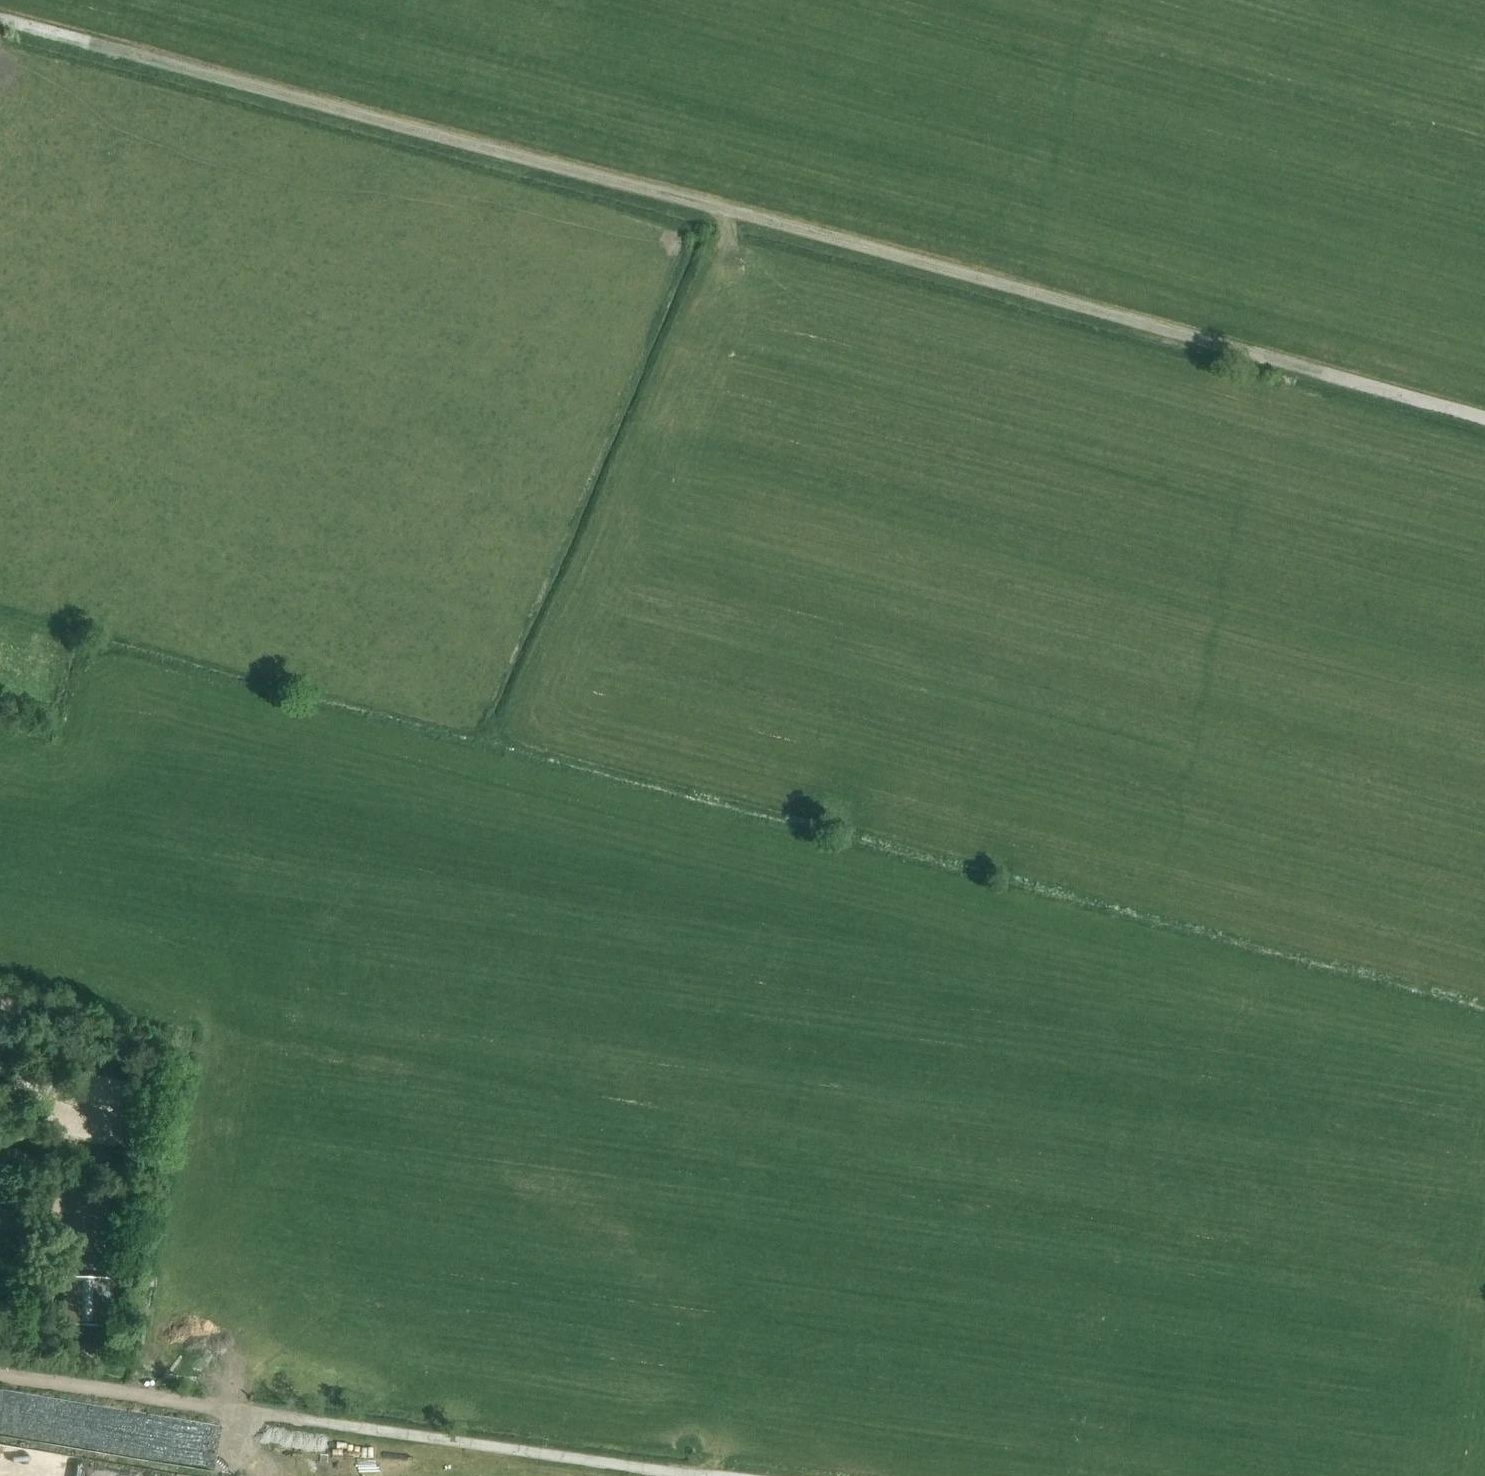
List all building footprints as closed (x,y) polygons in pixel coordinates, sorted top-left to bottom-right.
[(0,1165),(0,1210),(7,1211),(14,1168),(0,1165)] [(110,1278),(65,1276),(63,1324),(108,1326),(110,1278)]
